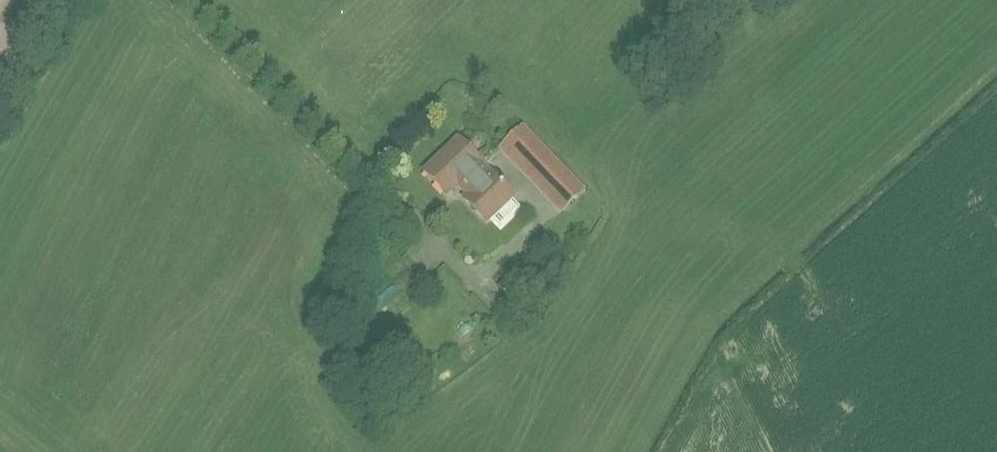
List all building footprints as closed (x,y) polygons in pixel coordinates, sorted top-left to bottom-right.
[(581,189),(527,132),(523,128),(504,144),(508,149),(563,206),(581,189)] [(455,186),(465,197),(463,199),(485,223),(513,196),(491,173),(490,174),(480,163),(480,162),(458,139),(423,172),(446,195),(455,186)]
